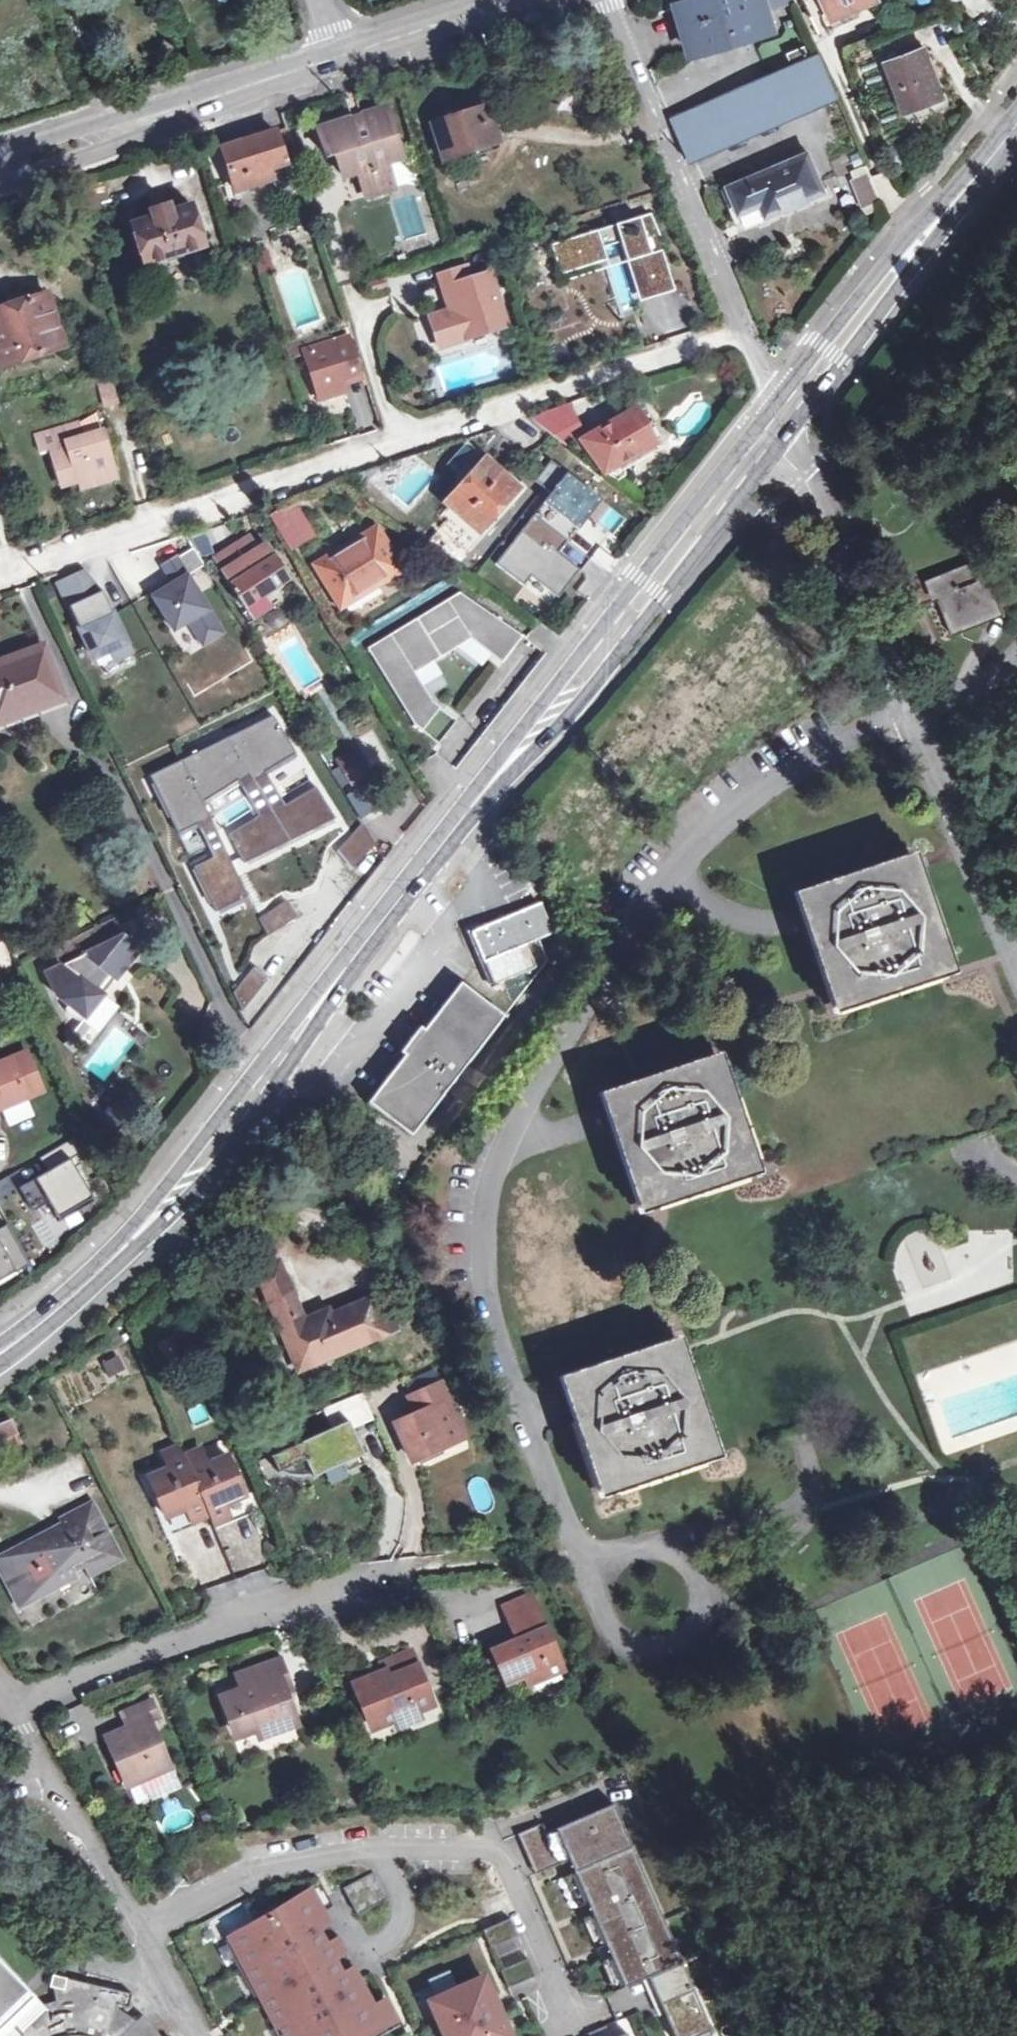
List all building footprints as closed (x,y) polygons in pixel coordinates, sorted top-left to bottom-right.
[(795,2),(794,0),(696,0),(675,6),(689,55),(772,29),(766,10),(795,2)] [(810,22),(827,15),(830,21),(875,1),(875,0),(800,0),(810,22)] [(792,68),(808,62),(802,49),(787,56),(792,68)] [(942,99),(923,50),(885,64),(903,113),(942,99)] [(818,57),(808,62),(792,68),(669,120),(686,161),(835,97),(818,57)] [(444,163),(498,146),(486,105),(432,123),(444,163)] [(378,144),(393,140),(384,110),(342,124),(343,129),(370,121),(378,144)] [(350,153),(334,157),(341,179),(356,174),(364,199),(393,191),(385,165),(399,160),(393,140),(378,144),(370,121),(343,129),(350,153)] [(350,153),(343,129),(342,124),(318,131),(327,159),(334,157),(350,153)] [(218,150),(229,183),(268,171),(284,166),(273,132),(218,150)] [(726,187),(738,215),(759,207),(763,216),(822,192),(806,153),(726,187)] [(849,175),(853,183),(869,178),(866,169),(849,175)] [(268,171),(229,183),(232,190),(270,179),(268,171)] [(869,178),(853,183),(863,207),(879,201),(869,178)] [(879,201),(863,207),(866,216),(883,209),(879,201)] [(167,205),(147,210),(149,218),(129,224),(143,267),(203,248),(191,206),(169,212),(167,205)] [(759,207),(738,215),(742,225),(763,216),(759,207)] [(598,231),(548,246),(557,276),(604,262),(600,249),(613,245),(617,243),(623,263),(630,261),(635,276),(639,291),(668,282),(658,252),(662,251),(650,214),(615,226),(616,229),(599,235),(598,231)] [(487,276),(470,281),(465,268),(437,276),(447,304),(452,302),(458,318),(465,340),(505,327),(487,276)] [(639,291),(635,276),(624,280),(632,304),(671,293),(668,282),(639,291)] [(62,347),(47,296),(0,310),(0,365),(62,347)] [(452,302),(447,304),(445,313),(450,316),(452,320),(458,318),(452,302)] [(445,313),(426,320),(436,351),(466,341),(465,340),(458,318),(452,320),(450,316),(445,313)] [(802,330),(794,323),(781,338),(789,345),(802,330)] [(334,331),(287,345),(291,356),(305,352),(319,398),(346,390),(342,379),(357,374),(346,338),(337,340),(334,331)] [(547,432),(573,424),(567,405),(528,417),(547,432)] [(603,474),(620,464),(652,445),(654,444),(634,411),(583,440),(603,474)] [(573,424),(547,432),(567,448),(579,442),(573,424)] [(69,428),(74,442),(83,439),(78,425),(69,428)] [(74,442),(69,428),(33,439),(39,454),(49,451),(62,489),(78,485),(114,473),(106,448),(102,434),(83,439),(74,442)] [(102,434),(106,448),(113,446),(109,432),(102,434)] [(652,445),(620,464),(623,469),(655,451),(652,445)] [(550,492),(533,515),(567,541),(568,542),(578,529),(573,525),(597,492),(551,457),(534,480),(550,492)] [(479,533),(517,490),(483,459),(445,502),(455,511),(479,533)] [(114,473),(78,485),(81,493),(117,482),(114,473)] [(279,526),(301,506),(288,491),(265,511),(279,526)] [(573,525),(578,529),(603,496),(597,492),(573,525)] [(479,533),(455,511),(440,528),(464,550),(479,533)] [(533,515),(495,565),(523,586),(530,578),(558,599),(581,568),(559,552),(567,541),(533,515)] [(341,608),(399,572),(374,531),(316,566),(341,608)] [(285,581),(272,559),(263,565),(258,557),(247,539),(213,560),(243,607),(285,581)] [(201,643),(220,631),(185,575),(202,565),(191,547),(161,566),(170,579),(172,583),(166,586),(164,583),(149,592),(172,630),(187,620),(201,643)] [(263,565),(272,559),(268,551),(258,557),(263,565)] [(943,597),(937,582),(983,564),(980,557),(923,580),(932,602),(936,600),(943,597)] [(943,597),(936,600),(949,629),(1000,609),(983,564),(937,582),(943,597)] [(112,659),(128,651),(103,599),(96,603),(82,573),(57,585),(92,658),(108,650),(112,659)] [(421,731),(439,707),(431,701),(414,673),(470,638),(501,662),(522,636),(459,592),(366,649),(413,725),(421,731)] [(0,663),(0,723),(61,700),(42,647),(0,663)] [(456,720),(439,707),(421,731),(437,744),(456,720)] [(295,753),(272,716),(226,738),(250,776),(253,782),(269,808),(271,811),(288,840),(335,817),(316,786),(285,804),(274,786),(267,776),(265,772),(295,753)] [(226,738),(182,760),(201,801),(237,779),(239,783),(247,795),(259,814),(230,832),(244,861),(288,840),(271,811),(269,808),(253,782),(250,776),(226,738)] [(267,776),(274,786),(304,767),(295,753),(265,772),(267,776)] [(353,755),(340,763),(353,784),(366,777),(353,755)] [(182,760),(150,775),(180,837),(200,828),(207,843),(214,856),(194,866),(216,910),(247,895),(210,818),(201,801),(182,760)] [(247,795),(239,783),(237,779),(201,801),(210,818),(247,795)] [(360,788),(344,799),(358,818),(373,808),(360,788)] [(353,868),(374,843),(361,821),(338,849),(353,868)] [(200,828),(180,837),(188,853),(207,843),(200,828)] [(944,969),(908,863),(803,897),(838,1003),(944,969)] [(259,919),(269,932),(290,915),(280,902),(259,919)] [(146,913),(139,906),(53,947),(61,964),(45,971),(56,995),(84,1017),(102,994),(96,990),(119,961),(124,966),(143,942),(146,913)] [(550,933),(539,906),(471,932),(491,983),(532,967),(523,944),(550,933)] [(124,966),(119,961),(96,990),(102,994),(124,966)] [(250,968),(232,993),(242,1013),(266,982),(250,968)] [(403,1052),(367,1099),(410,1132),(504,1012),(461,979),(430,1018),(424,1026),(420,1023),(400,1049),(403,1052)] [(27,1098),(8,1059),(0,1063),(0,1111),(27,1098)] [(749,1167),(713,1062),(608,1098),(643,1203),(749,1167)] [(94,1201),(69,1164),(22,1192),(35,1216),(49,1207),(58,1220),(94,1201)] [(27,1263),(7,1228),(0,1231),(0,1279),(27,1263)] [(379,1294),(329,1315),(313,1322),(309,1319),(303,1319),(278,1262),(256,1272),(292,1357),(300,1354),(305,1366),(395,1329),(379,1294)] [(313,1322),(329,1315),(326,1309),(303,1319),(309,1319),(313,1322)] [(707,1451),(673,1346),(568,1380),(603,1486),(707,1451)] [(116,1354),(100,1363),(111,1380),(126,1372),(116,1354)] [(300,1354),(292,1357),(297,1370),(305,1366),(300,1354)] [(395,1423),(404,1445),(419,1438),(425,1454),(462,1438),(440,1385),(410,1398),(417,1414),(395,1423)] [(28,1441),(19,1418),(0,1425),(0,1457),(9,1453),(8,1449),(28,1441)] [(323,1472),(339,1461),(345,1474),(363,1466),(344,1423),(269,1456),(276,1472),(287,1476),(299,1477),(323,1472)] [(404,1445),(411,1460),(425,1454),(419,1438),(404,1445)] [(147,1476),(171,1534),(209,1520),(213,1529),(250,1514),(242,1496),(226,1455),(205,1464),(199,1448),(183,1455),(179,1445),(162,1453),(168,1468),(147,1476)] [(67,1531),(8,1562),(30,1604),(85,1575),(82,1568),(94,1562),(99,1572),(129,1557),(102,1506),(72,1522),(67,1531)] [(489,1651),(504,1685),(523,1677),(526,1686),(563,1670),(545,1627),(543,1628),(529,1594),(500,1606),(515,1640),(489,1651)] [(371,1705),(377,1719),(379,1723),(392,1719),(395,1724),(417,1715),(414,1707),(430,1700),(410,1652),(381,1664),(387,1677),(371,1683),(369,1676),(353,1683),(363,1708),(371,1705)] [(247,1684),(282,1673),(276,1658),(225,1677),(229,1686),(245,1679),(247,1684)] [(247,1684),(245,1679),(229,1686),(231,1693),(216,1699),(230,1737),(256,1728),(269,1724),(271,1731),(293,1723),(281,1691),(287,1689),(282,1673),(247,1684)] [(523,1677),(504,1685),(510,1701),(529,1693),(526,1686),(523,1677)] [(122,1780),(163,1762),(144,1716),(153,1712),(146,1697),(117,1710),(124,1726),(116,1730),(115,1727),(102,1733),(122,1780)] [(377,1719),(371,1705),(363,1708),(369,1722),(377,1719)] [(269,1724),(256,1728),(258,1735),(271,1731),(269,1724)] [(569,1873),(627,1847),(608,1805),(551,1831),(564,1862),(569,1873)] [(564,1862),(551,1831),(547,1822),(517,1835),(534,1875),(564,1862)] [(627,1847),(569,1873),(620,1988),(643,1978),(677,1964),(627,1847)] [(351,1964),(309,1889),(227,1936),(280,2035),(357,2035),(393,2017),(384,2000),(374,2006),(367,1995),(351,1964)] [(490,1953),(518,1947),(512,1921),(484,1927),(490,1953)] [(365,1956),(351,1964),(367,1995),(383,1986),(365,1956)] [(22,1984),(0,1962),(0,2005),(22,1984)] [(689,1992),(677,1964),(643,1978),(655,2006),(689,1992)] [(131,1996),(52,1975),(50,1987),(53,1988),(55,2005),(31,2011),(9,2032),(13,2035),(156,2035),(152,2030),(142,2016),(137,2022),(126,2015),(131,1996)] [(483,1978),(429,2002),(444,2035),(509,2035),(483,1978)] [(0,2005),(0,2035),(36,1999),(22,1984),(0,2005)] [(689,1992),(655,2006),(667,2035),(698,2035),(706,2033),(689,1992)]
